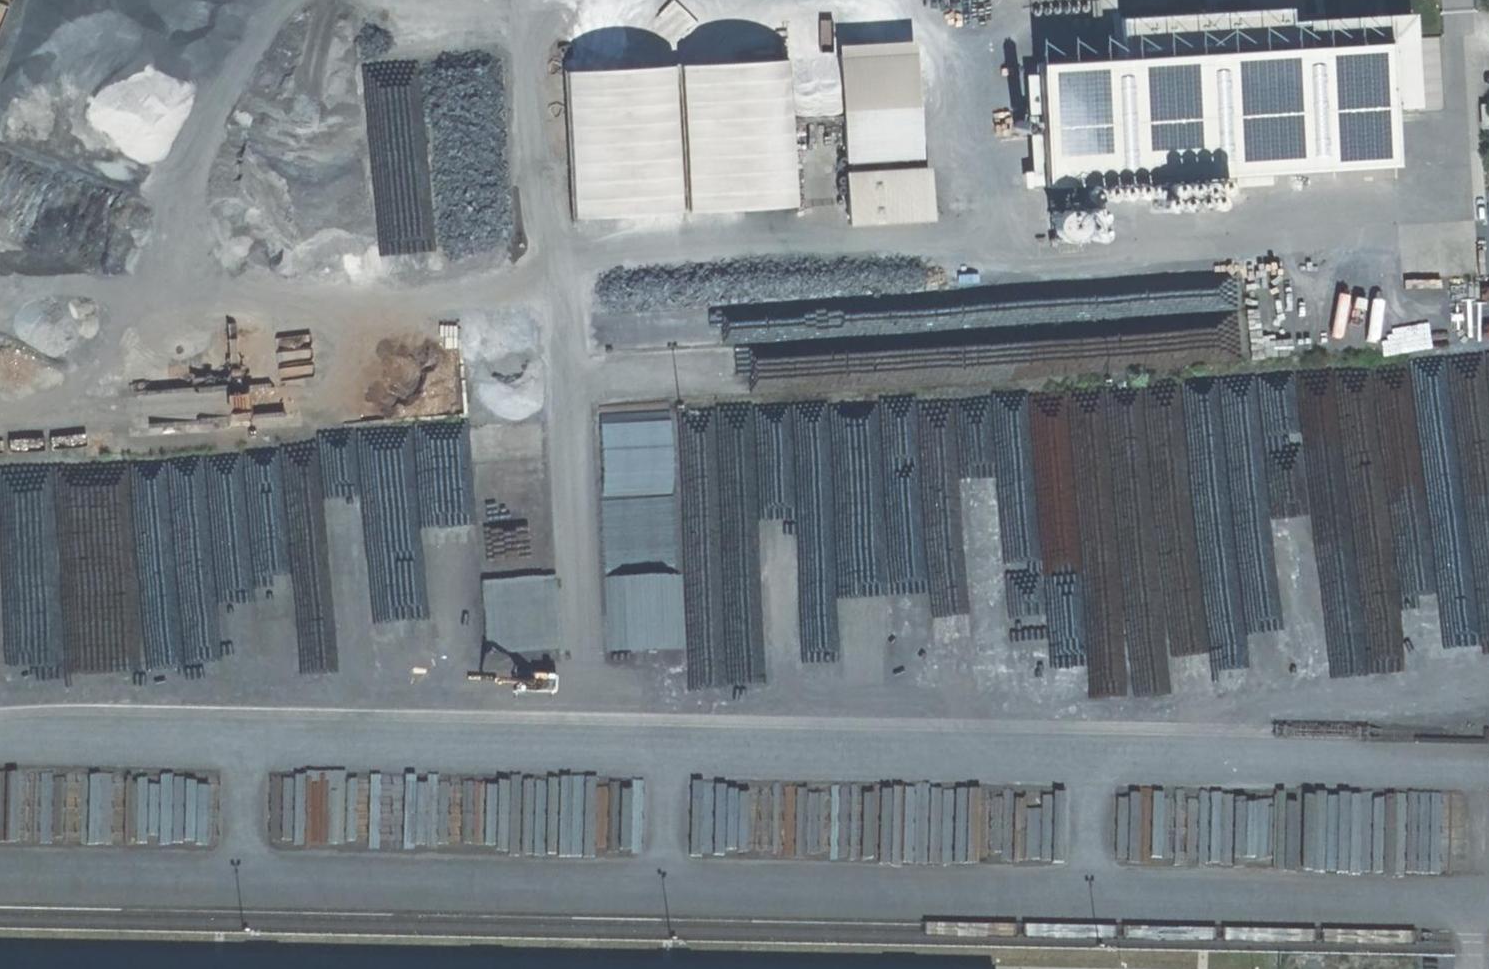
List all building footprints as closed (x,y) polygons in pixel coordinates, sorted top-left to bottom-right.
[(1373,10),(1372,0),(1346,0),(1347,13),(1373,10)] [(1306,46),(1035,63),(1042,187),(1394,165),(1390,108),(1416,106),(1412,39),(1408,40),(1407,35),(1409,33),(1410,31),(1410,28),(1410,25),(1408,21),(1405,18),(1401,16),(1397,15),(1392,17),(1389,19),(1374,20),(1374,16),(1304,20),(1306,46)] [(837,54),(843,157),(849,157),(913,153),(919,153),(913,50),(837,54)] [(786,56),(678,63),(686,214),(796,207),(786,56)] [(686,214),(678,63),(562,69),(570,220),(686,214)] [(1023,113),(1011,114),(1012,127),(1024,126),(1023,113)] [(913,153),(849,157),(850,173),(844,173),(848,224),(924,219),(920,169),(914,169),(913,153)] [(612,574),(677,570),(675,532),(648,533),(649,543),(610,546),(612,574)]
